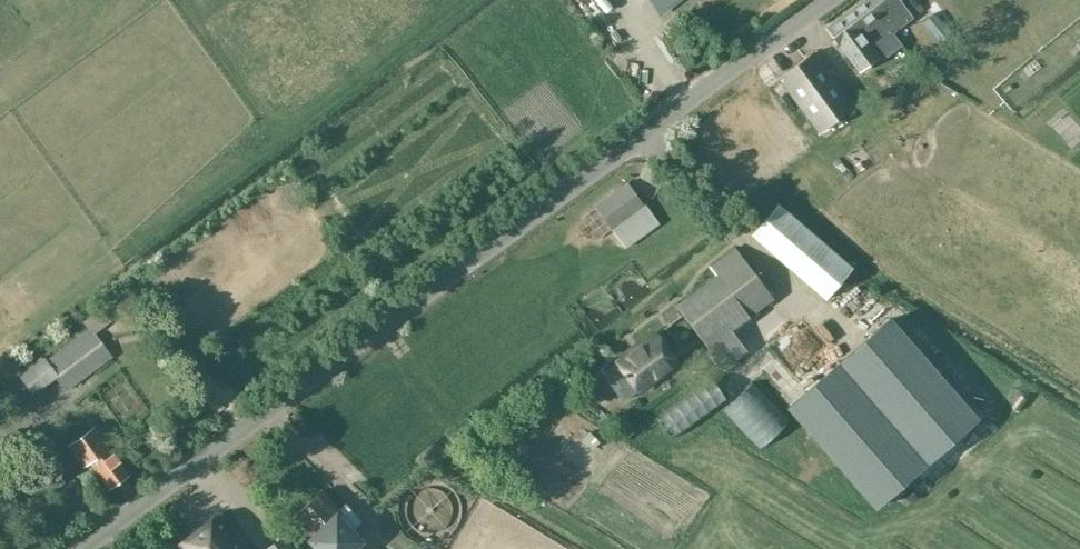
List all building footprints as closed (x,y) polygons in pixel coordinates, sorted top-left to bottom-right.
[(913,18),(900,0),(864,0),(857,5),(883,40),(913,18)] [(867,52),(883,40),(857,5),(825,29),(859,73),(874,61),(867,52)] [(814,52),(792,68),(778,79),(818,133),(854,106),(814,52)] [(628,249),(658,224),(628,183),(595,207),(613,230),(628,249)] [(825,300),(852,267),(778,203),(750,236),(825,300)] [(731,331),(773,299),(735,247),(710,267),(715,275),(675,305),(722,369),(747,352),(731,331)] [(100,308),(84,321),(91,329),(48,362),(44,356),(18,376),(33,395),(57,377),(67,390),(112,355),(94,333),(110,320),(100,308)] [(979,415),(893,317),(792,406),(877,503),(979,415)] [(655,335),(618,362),(641,393),(675,367),(655,335)] [(108,490),(130,475),(94,426),(66,445),(83,468),(89,463),(108,490)] [(41,466),(23,482),(36,501),(62,483),(49,465),(54,462),(48,454),(39,461),(41,466)] [(294,517),(314,537),(309,541),(317,548),(353,548),(359,543),(343,526),(349,521),(322,491),(294,517)] [(179,545),(182,548),(239,548),(216,518),(179,545)] [(267,548),(289,548),(282,539),(267,548)]
